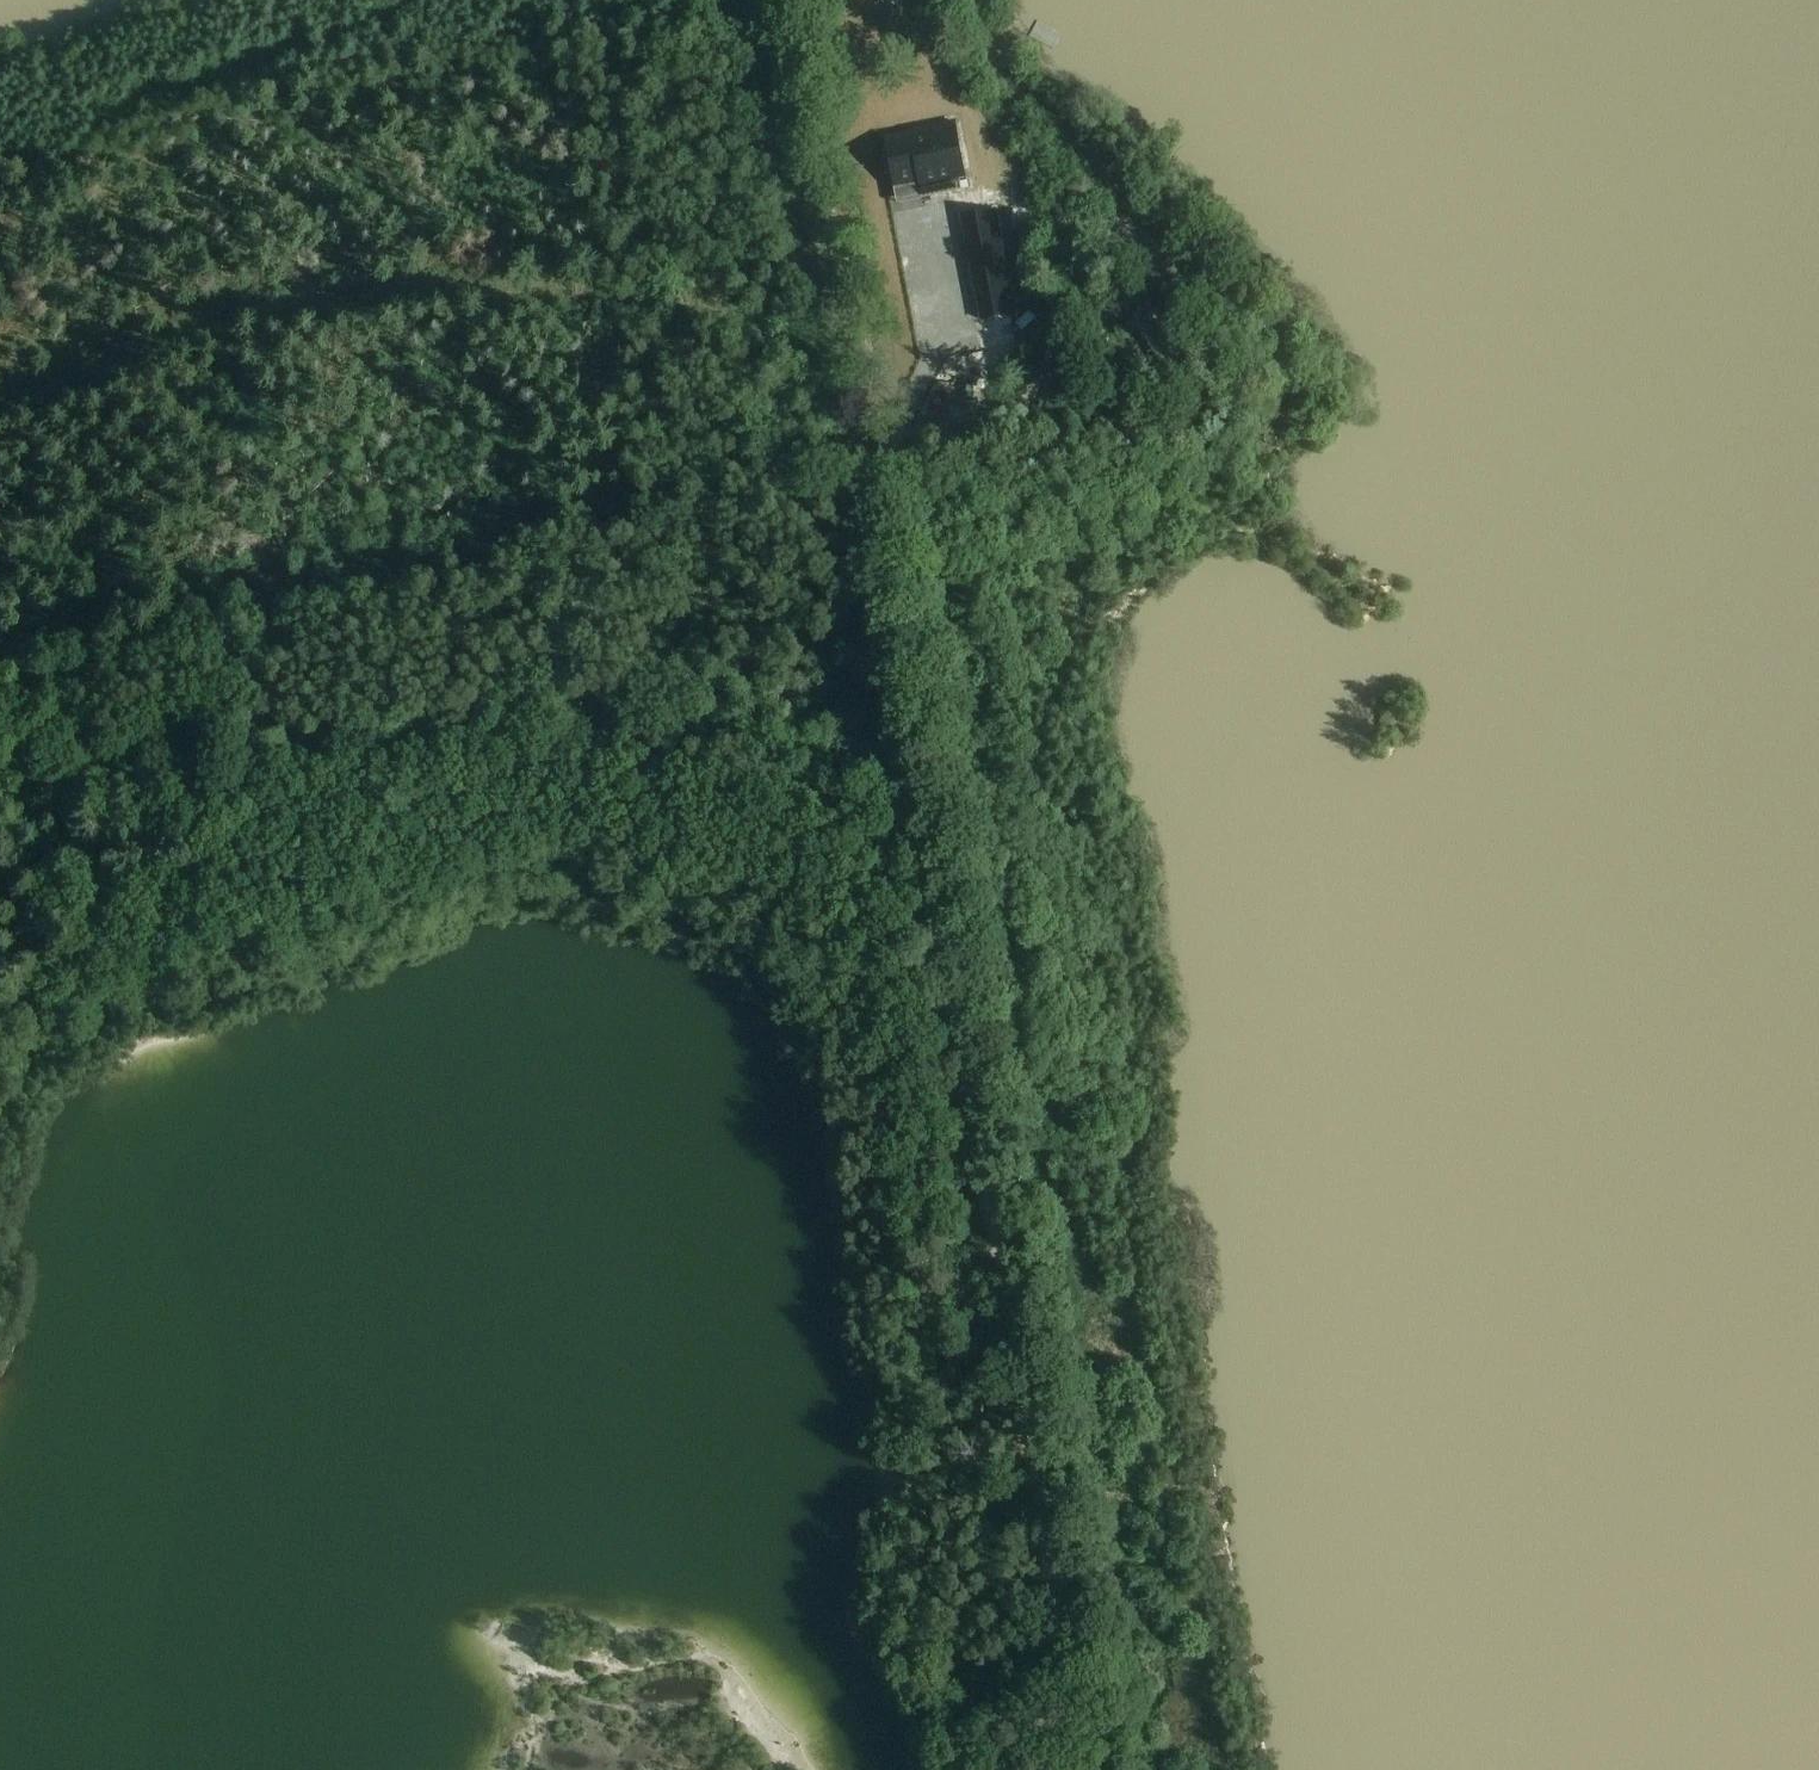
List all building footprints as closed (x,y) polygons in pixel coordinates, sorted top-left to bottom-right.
[(910,135),(886,139),(895,188),(919,183),(920,190),(966,181),(956,123),(929,128),(931,136),(931,139),(912,143),(910,135)] [(996,212),(963,218),(982,321),(1014,314),(1015,314),(1014,311),(996,212)]
